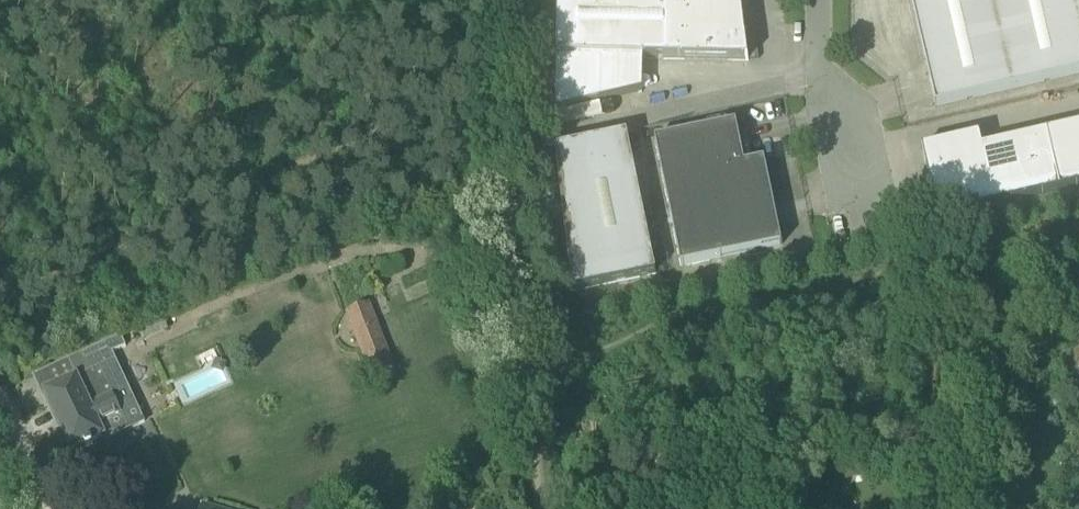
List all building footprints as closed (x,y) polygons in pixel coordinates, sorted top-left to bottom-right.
[(556,111),(643,91),(643,58),(745,60),(748,61),(742,16),(733,13),(732,0),(558,0),(556,111)] [(936,107),(1078,74),(1078,0),(911,0),(936,107)] [(764,160),(744,164),(735,123),(654,140),(680,265),(781,245),(764,160)] [(921,148),(937,218),(1078,185),(1078,124),(1034,135),(982,147),(980,138),(979,134),(978,134),(921,148)] [(626,134),(602,139),(608,164),(558,174),(572,291),(655,273),(626,134)] [(1031,287),(1033,298),(1046,295),(1043,285),(1031,287)] [(346,313),(372,377),(396,367),(370,305),(346,313)] [(53,366),(36,374),(45,392),(72,451),(92,442),(103,436),(105,440),(144,422),(113,353),(126,347),(121,336),(69,359),(53,366)]
